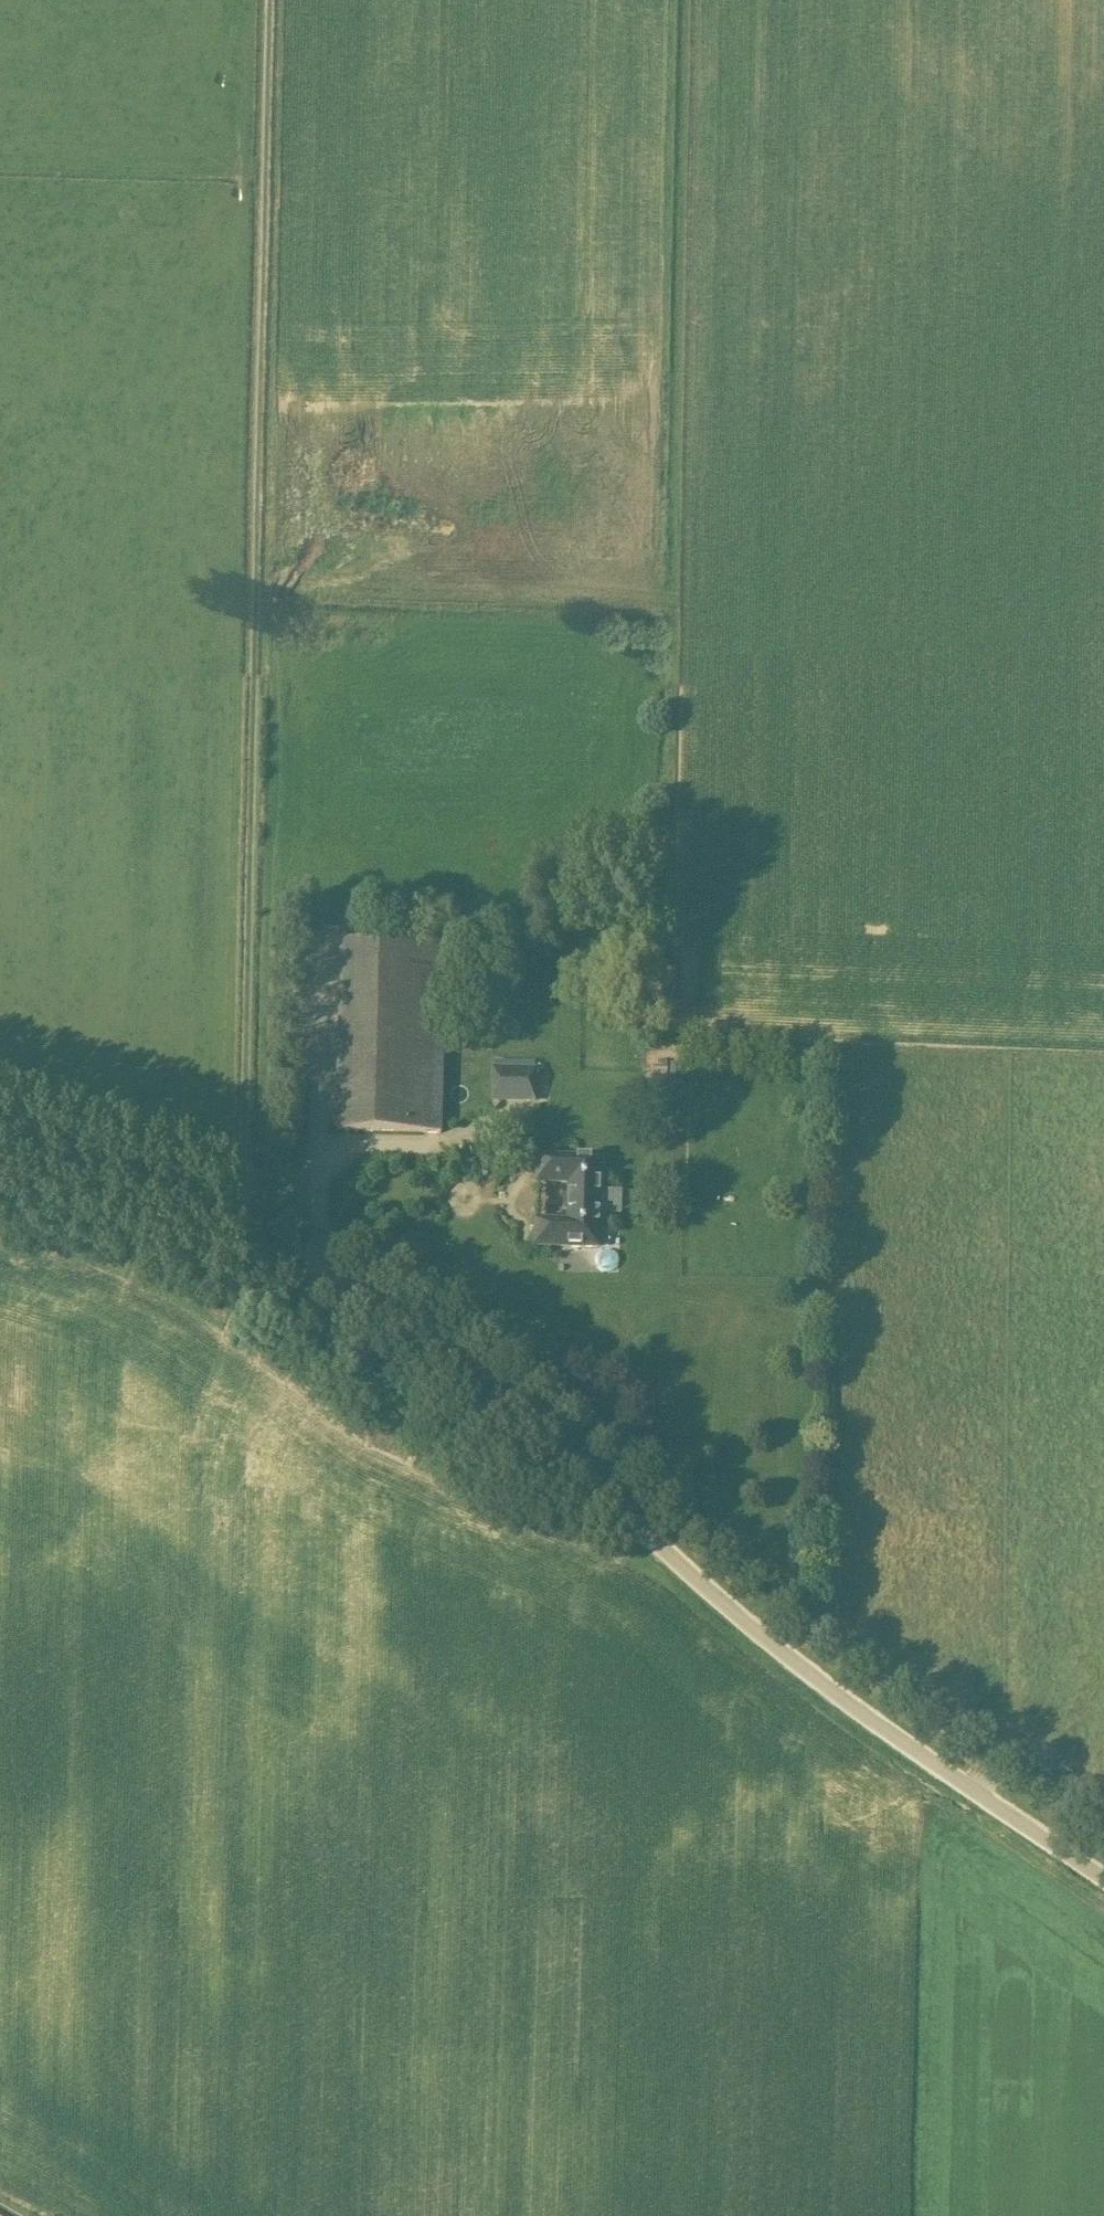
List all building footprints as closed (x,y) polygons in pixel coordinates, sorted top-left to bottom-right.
[(341,944),(337,1132),(441,1135),(445,947),(341,944)] [(494,1072),(493,1101),(535,1102),(535,1073),(494,1072)] [(536,1247),(598,1249),(600,1160),(538,1159),(537,1183),(570,1184),(569,1224),(536,1223),(536,1247)]
